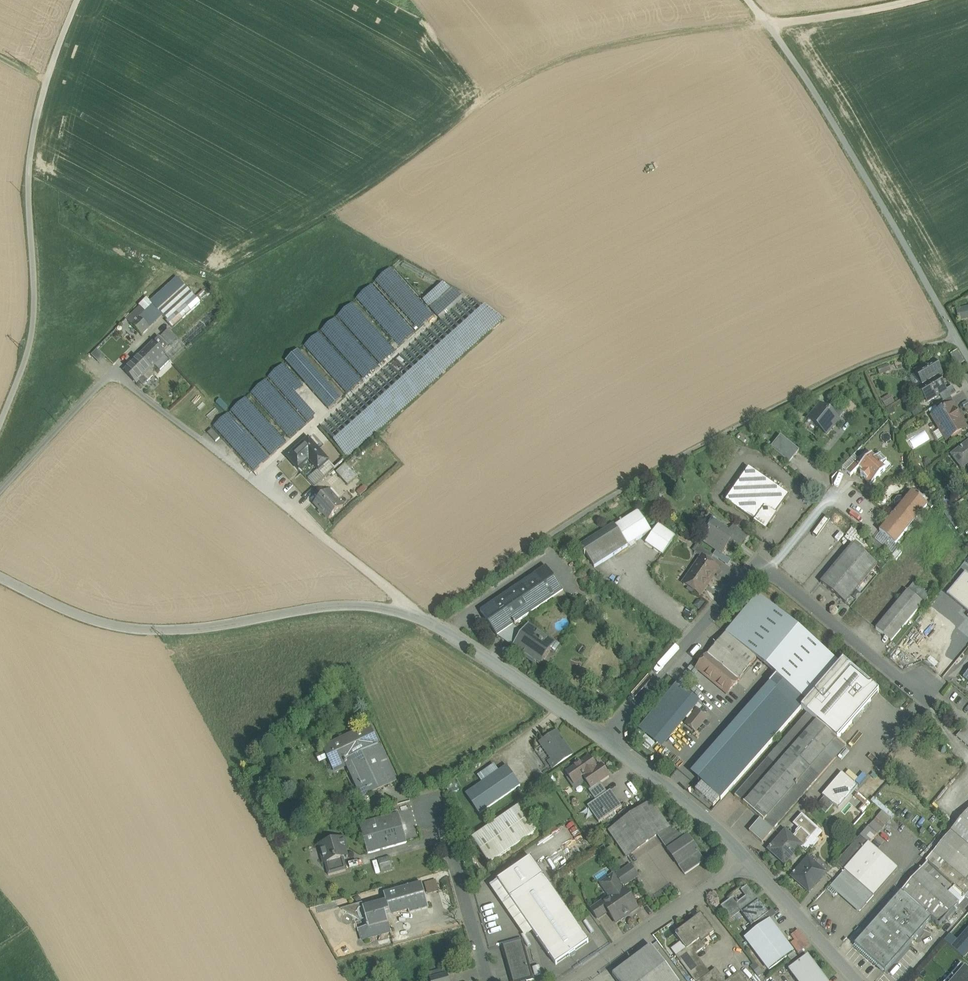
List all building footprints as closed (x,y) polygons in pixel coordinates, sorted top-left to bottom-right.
[(434,315),(392,268),(356,301),(398,348),(434,315)] [(445,284),(425,302),(431,308),(452,289),(445,284)] [(452,289),(431,308),(436,314),(460,293),(452,289)] [(460,293),(436,314),(441,320),(467,297),(460,293)] [(177,295),(159,311),(163,315),(168,321),(167,322),(173,328),(192,311),(177,295)] [(441,320),(317,432),(327,443),(344,461),(503,318),(467,297),(441,320)] [(354,302),(302,348),(345,396),(397,350),(354,302)] [(960,319),(967,318),(967,305),(957,308),(960,319)] [(140,307),(127,320),(142,335),(150,328),(139,318),(145,312),(140,307)] [(163,315),(159,311),(156,308),(149,315),(156,322),(163,315)] [(145,312),(139,318),(150,328),(156,322),(149,315),(145,312)] [(185,348),(168,329),(160,338),(170,349),(165,354),(171,361),(185,348)] [(159,338),(125,371),(137,383),(165,354),(170,349),(160,338),(159,338)] [(328,383),(299,351),(287,363),(315,395),(328,383)] [(965,363),(957,351),(950,355),(958,367),(965,363)] [(933,361),(915,372),(924,386),(937,377),(942,375),(933,361)] [(328,412),(285,364),(250,395),(293,442),(328,412)] [(924,386),(913,392),(914,393),(920,389),(928,402),(940,395),(946,391),(945,391),(937,377),(924,386)] [(342,399),(328,383),(315,395),(329,410),(342,399)] [(952,386),(945,391),(946,391),(940,395),(944,401),(951,397),(957,394),(952,386)] [(944,401),(935,407),(929,411),(933,417),(952,405),(952,406),(955,404),(951,397),(944,401)] [(290,445),(247,398),(213,429),(256,476),(290,445)] [(844,413),(834,404),(828,411),(839,420),(844,413)] [(828,411),(820,405),(808,419),(827,435),(839,420),(828,411)] [(952,405),(933,417),(942,431),(936,435),(936,437),(938,441),(940,442),(946,438),(947,440),(966,428),(965,427),(967,425),(963,418),(961,419),(952,406),(952,405)] [(220,438),(212,430),(208,434),(216,442),(220,438)] [(909,438),(913,446),(929,439),(925,431),(909,438)] [(327,443),(317,432),(311,438),(320,448),(327,443)] [(799,451),(781,436),(771,448),(789,463),(799,451)] [(309,439),(288,458),(299,470),(309,460),(316,468),(326,459),(319,452),(319,451),(309,439)] [(952,455),(960,465),(967,459),(967,443),(952,455)] [(933,446),(919,449),(918,451),(918,453),(921,455),(934,452),(933,446)] [(858,459),(854,455),(842,468),(851,476),(859,468),(859,467),(871,455),(867,450),(858,459)] [(871,455),(859,467),(859,468),(863,471),(861,474),(867,480),(870,477),(875,481),(886,470),(881,465),(887,459),(880,453),(875,458),(871,455)] [(289,474),(295,468),(286,459),(279,464),(289,474)] [(326,459),(316,468),(319,471),(308,481),(315,488),(335,469),(326,459)] [(345,465),(336,473),(346,484),(349,481),(351,483),(357,478),(345,465)] [(788,496),(749,469),(726,501),(765,529),(788,496)] [(330,492),(329,491),(315,504),(329,520),(344,508),(337,501),(339,499),(339,497),(333,490),(331,490),(330,492)] [(905,501),(902,498),(898,498),(895,501),(896,505),(899,508),(880,531),(895,544),(908,529),(910,529),(915,523),(915,521),(928,506),(923,502),(926,498),(920,493),(917,497),(912,493),(905,501)] [(639,511),(616,526),(628,546),(651,531),(639,511)] [(722,522),(712,516),(705,526),(710,529),(702,540),(721,554),(729,542),(734,536),(729,533),(731,530),(725,525),(726,524),(723,521),(722,522)] [(614,524),(580,546),(585,553),(584,554),(585,555),(586,555),(595,568),(628,546),(616,526),(614,524)] [(658,525),(646,543),(663,555),(676,537),(658,525)] [(748,536),(734,526),(731,530),(729,533),(734,536),(729,542),(739,549),(748,536)] [(877,565),(853,544),(821,583),(845,604),(877,565)] [(713,556),(698,545),(694,552),(702,558),(703,557),(709,561),(713,556)] [(702,558),(684,584),(699,595),(718,568),(709,561),(703,557),(702,558)] [(480,612),(497,637),(513,627),(563,592),(546,567),(480,612)] [(930,596),(914,583),(908,591),(923,604),(930,596)] [(908,591),(876,629),(891,642),(923,604),(908,591)] [(757,658),(808,701),(841,664),(816,643),(781,614),(758,595),(726,633),(757,658)] [(529,627),(524,635),(513,627),(497,637),(538,666),(550,649),(555,653),(560,645),(546,636),(545,638),(529,627)] [(757,658),(726,633),(706,656),(737,682),(757,658)] [(737,682),(706,656),(697,668),(728,693),(737,682)] [(808,701),(801,708),(807,714),(807,713),(846,747),(846,746),(838,739),(879,692),(843,661),(841,664),(808,701)] [(677,683),(639,728),(662,748),(700,703),(677,683)] [(800,710),(770,683),(690,774),(720,800),(800,710)] [(697,711),(686,725),(695,732),(707,718),(697,711)] [(807,714),(768,758),(806,791),(846,747),(807,713),(807,714)] [(370,726),(323,748),(332,768),(342,763),(345,762),(345,761),(379,745),(370,726)] [(964,728),(957,737),(967,747),(967,731),(964,728)] [(558,734),(542,745),(553,761),(550,763),(553,768),(572,755),(558,734)] [(379,745),(345,761),(345,762),(342,763),(342,764),(345,763),(347,768),(348,767),(362,798),(396,783),(379,745)] [(589,757),(566,773),(574,785),(584,779),(591,790),(609,777),(601,766),(597,769),(589,757)] [(806,791),(768,758),(735,797),(744,804),(743,805),(760,819),(764,822),(773,830),(773,829),(806,791)] [(507,766),(466,794),(479,814),(520,786),(507,766)] [(611,791),(587,807),(599,823),(622,808),(611,791)] [(824,797),(816,806),(826,814),(833,805),(824,797)] [(651,802),(609,831),(627,856),(657,835),(662,842),(676,832),(671,825),(668,827),(651,802)] [(519,806),(472,838),(489,864),(537,831),(519,806)] [(967,846),(967,811),(951,832),(967,846)] [(399,813),(360,824),(368,854),(407,843),(399,813)] [(817,830),(802,816),(795,824),(801,829),(796,834),(797,835),(794,839),(802,846),(803,848),(808,843),(807,842),(817,830)] [(760,819),(749,832),(762,843),(774,830),(773,829),(773,830),(764,822),(760,819)] [(869,827),(836,864),(845,871),(869,844),(877,835),(869,827)] [(687,837),(682,828),(676,832),(662,842),(668,851),(669,851),(679,865),(678,866),(685,875),(704,861),(699,853),(688,836),(687,837)] [(785,831),(771,847),(770,847),(769,848),(770,849),(769,850),(785,865),(802,846),(794,839),(785,831)] [(951,832),(926,861),(928,863),(967,898),(967,846),(951,832)] [(343,839),(320,846),(328,876),(335,874),(331,862),(344,858),(345,858),(343,850),(346,849),(343,839)] [(679,875),(684,875),(664,848),(661,850),(656,843),(656,851),(665,851),(666,872),(662,874),(667,880),(673,880),(672,871),(677,867),(681,873),(679,875)] [(869,844),(845,871),(873,897),(874,897),(898,869),(869,844)] [(390,857),(378,860),(381,872),(393,868),(390,857)] [(344,858),(331,862),(335,874),(347,870),(344,858)] [(531,858),(498,881),(510,899),(543,876),(531,858)] [(809,859),(792,878),(809,892),(825,873),(809,859)] [(855,945),(885,972),(925,926),(925,927),(932,920),(939,926),(946,918),(948,920),(955,911),(954,909),(957,906),(962,910),(967,902),(967,898),(928,863),(855,945)] [(631,866),(615,877),(613,874),(612,875),(615,878),(606,885),(614,897),(603,904),(608,912),(616,923),(624,918),(624,917),(637,907),(625,889),(624,890),(622,887),(638,876),(631,866)] [(873,897),(845,871),(828,890),(833,896),(836,895),(838,893),(860,912),(873,897)] [(589,942),(543,876),(510,899),(556,965),(589,942)] [(435,878),(423,882),(427,894),(439,890),(435,878)] [(422,883),(384,894),(386,902),(387,902),(389,910),(389,912),(393,914),(409,910),(406,900),(425,895),(422,883)] [(758,902),(747,887),(741,891),(746,897),(738,903),(734,898),(721,907),(729,917),(738,909),(751,926),(766,915),(768,913),(759,901),(758,902)] [(425,895),(406,900),(409,910),(409,913),(429,907),(425,895)] [(602,901),(590,909),(597,919),(608,912),(603,904),(602,901)] [(386,902),(366,907),(365,904),(343,910),(362,921),(366,920),(368,926),(361,928),(359,931),(361,938),(364,940),(375,937),(376,934),(390,930),(385,911),(389,910),(387,902),(386,902)] [(696,920),(681,931),(676,935),(681,943),(671,950),(676,956),(686,949),(692,957),(705,947),(699,940),(708,933),(710,936),(714,933),(699,914),(694,917),(696,920)] [(766,915),(751,926),(755,931),(769,920),(766,915)] [(793,952),(769,920),(755,931),(745,939),(769,970),(793,952)] [(957,940),(957,941),(967,949),(967,948),(967,928),(957,940)] [(957,941),(957,940),(950,934),(944,941),(950,946),(961,956),(963,957),(967,952),(967,950),(967,949),(957,941)] [(503,946),(512,980),(527,980),(533,979),(522,941),(503,946)] [(613,975),(617,980),(677,980),(651,946),(613,975)] [(686,949),(676,956),(695,980),(725,980),(716,969),(707,976),(692,957),(686,949)] [(794,953),(788,957),(791,962),(797,957),(794,953)] [(789,971),(797,980),(827,980),(808,956),(789,971)] [(952,980),(967,980),(967,969),(965,966),(952,980)]
